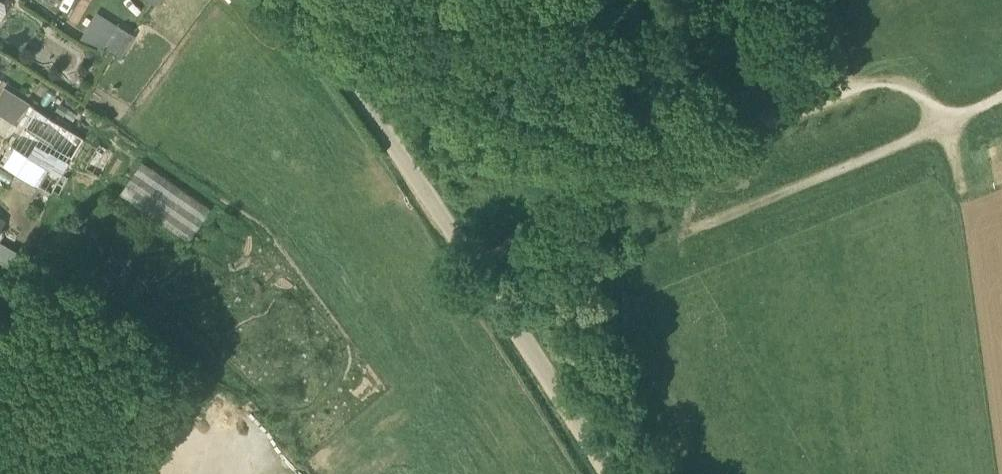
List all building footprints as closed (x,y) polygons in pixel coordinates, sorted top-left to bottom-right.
[(135,33),(118,23),(103,47),(119,57),(135,33)] [(51,189),(52,189),(60,194),(64,187),(86,200),(114,152),(99,143),(98,146),(83,137),(84,134),(3,87),(0,92),(0,113),(16,123),(0,150),(0,162),(38,184),(38,183),(39,182),(51,189)] [(69,106),(61,102),(57,109),(65,113),(69,106)] [(139,162),(120,195),(191,236),(210,203),(139,162)] [(38,184),(30,196),(34,198),(39,191),(48,196),(52,189),(51,189),(39,182),(38,183),(38,184)] [(14,249),(0,240),(0,257),(6,261),(14,249)] [(2,313),(17,289),(0,279),(0,311),(2,313)]
